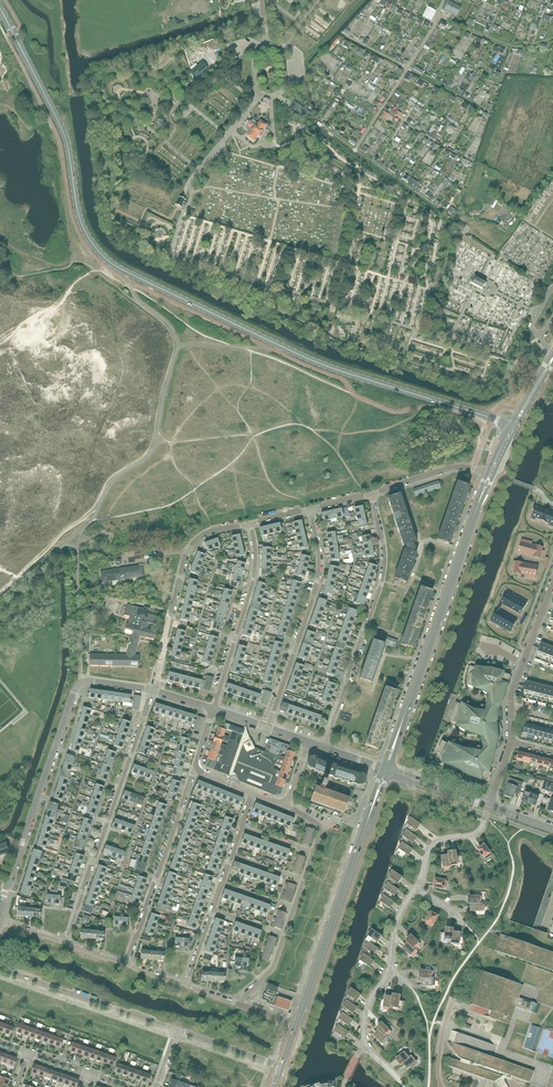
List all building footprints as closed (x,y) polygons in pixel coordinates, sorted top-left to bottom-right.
[(457,16),(461,7),(447,0),(442,9),(457,16)] [(435,10),(427,7),(422,16),(430,20),(435,10)] [(176,24),(193,18),(190,10),(173,15),(176,24)] [(552,16),(552,14),(547,12),(545,19),(551,21),(552,16)] [(353,27),(360,20),(357,18),(350,24),(353,27)] [(497,29),(500,30),(502,25),(495,22),(491,32),(495,34),(497,29)] [(408,56),(415,42),(410,40),(404,54),(408,56)] [(496,43),(494,48),(506,53),(508,49),(496,43)] [(373,68),(381,58),(376,54),(369,65),(373,68)] [(202,61),(190,71),(196,78),(208,68),(202,61)] [(425,73),(427,69),(416,64),(414,68),(425,73)] [(408,70),(400,88),(410,93),(417,79),(414,77),(415,73),(408,70)] [(426,86),(428,80),(420,77),(418,83),(426,86)] [(411,92),(408,97),(417,101),(419,96),(411,92)] [(335,97),(330,105),(335,107),(339,99),(335,97)] [(306,105),(304,108),(294,101),(290,107),(305,117),(307,118),(311,113),(307,110),(309,107),(306,105)] [(448,118),(456,123),(458,119),(451,115),(448,118)] [(250,122),(246,126),(246,127),(245,129),(249,133),(246,136),(253,142),(258,136),(259,137),(259,136),(260,136),(261,136),(262,135),(263,134),(263,133),(263,132),(263,131),(262,130),(266,125),(261,121),(258,124),(252,120),(251,122),(251,121),(250,121),(250,122)] [(185,201),(186,200),(184,200),(179,197),(176,205),(175,204),(175,205),(176,205),(182,208),(181,207),(182,205),(185,206),(186,204),(184,203),(185,200),(185,201)] [(511,224),(517,219),(513,214),(507,220),(511,224)] [(458,221),(455,226),(463,231),(466,226),(458,221)] [(519,239),(508,254),(512,257),(523,242),(519,239)] [(476,278),(477,276),(474,274),(470,283),(472,284),(482,290),(486,283),(476,278)] [(345,333),(344,333),(342,325),(337,326),(341,338),(345,337),(345,334),(345,333)] [(514,367),(512,368),(512,367),(510,367),(511,368),(510,368),(513,383),(514,383),(514,384),(515,383),(518,382),(516,376),(518,375),(518,374),(518,373),(516,374),(516,373),(514,367)] [(462,506),(469,486),(457,482),(450,502),(462,506)] [(406,514),(403,503),(400,494),(388,498),(394,518),(406,514)] [(456,525),(462,506),(450,502),(444,521),(456,525)] [(364,513),(362,506),(354,508),(356,515),(364,513)] [(539,519),(540,517),(544,509),(536,506),(535,509),(532,517),(536,518),(539,519)] [(336,518),(343,517),(341,509),(334,510),(336,518)] [(546,522),(551,511),(544,509),(540,517),(539,519),(546,522)] [(330,520),(336,518),(334,510),(328,512),(330,520)] [(323,521),(330,520),(328,512),(321,513),(323,521)] [(358,521),(365,520),(364,513),(356,515),(358,521)] [(412,533),(409,522),(406,514),(394,518),(400,537),(412,533)] [(303,527),(301,521),(301,520),(293,522),(295,529),(303,527)] [(359,528),(367,526),(365,520),(358,521),(359,528)] [(449,544),(456,525),(444,521),(437,540),(449,544)] [(275,533),(282,531),(280,523),(273,525),(275,533)] [(268,534),(275,533),(273,525),(266,526),(268,534)] [(269,537),(268,534),(266,526),(259,528),(261,536),(266,535),(267,541),(265,542),(265,545),(272,543),(271,536),(269,537)] [(296,536),(304,534),(303,527),(295,529),(296,536)] [(328,540),(336,539),(335,532),(327,533),(328,540)] [(401,559),(413,564),(416,554),(413,553),(414,550),(412,543),(415,542),(412,533),(400,537),(403,546),(406,545),(407,549),(406,550),(404,550),(401,559)] [(241,541),(239,535),(239,534),(232,536),(233,543),(241,541)] [(298,543),(306,541),(304,534),(296,536),(298,543)] [(363,544),(371,542),(369,535),(361,537),(363,544)] [(214,549),(220,546),(218,539),(211,541),(214,549)] [(329,547),(337,546),(336,539),(328,540),(329,547)] [(207,551),(214,549),(211,541),(205,543),(207,551)] [(235,550),(243,548),(241,541),(233,543),(235,550)] [(300,549),(308,547),(306,541),(298,543),(295,543),(292,544),(292,546),(299,545),(300,549)] [(526,554),(529,543),(525,542),(521,541),(518,552),(526,554)] [(364,550),(372,548),(371,542),(363,544),(364,550)] [(533,556),(536,545),(529,543),(526,554),(533,556)] [(540,558),(541,554),(543,547),(536,545),(533,556),(540,558)] [(338,553),(337,546),(329,547),(330,554),(338,553)] [(243,548),(235,550),(228,551),(229,554),(233,553),(235,553),(236,557),(244,555),(243,548)] [(366,557),(374,555),(372,548),(364,550),(366,557)] [(203,561),(205,555),(198,552),(195,558),(203,561)] [(331,561),(339,560),(338,555),(345,554),(345,552),(341,552),(338,553),(330,554),(331,561)] [(308,564),(309,557),(301,555),(300,562),(308,564)] [(200,568),(203,561),(195,558),(193,565),(200,568)] [(406,583),(413,564),(401,559),(394,578),(406,583)] [(243,570),(245,564),(238,561),(236,568),(243,570)] [(521,574),(523,563),(516,561),(515,565),(514,573),(521,574)] [(306,571),(308,564),(300,562),(298,569),(306,571)] [(374,573),(377,566),(369,563),(367,570),(374,573)] [(529,575),(531,564),(523,563),(521,574),(529,575)] [(536,577),(538,565),(531,564),(529,575),(532,576),(536,577)] [(198,574),(200,568),(193,565),(190,571),(198,574)] [(143,577),(143,574),(142,566),(100,571),(102,583),(143,577)] [(336,574),(338,567),(330,566),(328,572),(336,574)] [(241,577),(243,570),(236,568),(234,575),(241,577)] [(304,577),(306,571),(298,569),(297,575),(304,577)] [(374,573),(367,570),(366,572),(364,571),(362,576),(372,579),(374,573)] [(335,581),(336,574),(328,572),(327,579),(335,581)] [(239,584),(241,577),(234,575),(232,581),(239,584)] [(372,579),(362,576),(360,580),(361,580),(360,582),(362,583),(370,586),(372,579)] [(196,588),(198,581),(190,579),(188,586),(196,588)] [(333,588),(335,581),(327,579),(325,586),(333,588)] [(299,589),(301,583),(293,580),(291,587),(299,589)] [(264,591),(266,584),(258,582),(256,589),(264,591)] [(368,592),(370,586),(362,583),(360,590),(368,592)] [(194,594),(196,588),(188,586),(186,592),(194,594)] [(331,595),(333,588),(325,586),(324,593),(331,595)] [(297,596),(299,589),(291,587),(289,594),(297,596)] [(426,611),(432,592),(420,587),(414,607),(426,611)] [(223,593),(209,588),(208,591),(216,593),(216,594),(220,595),(222,596),(230,598),(232,591),(225,589),(223,593)] [(262,598),(264,591),(256,589),(254,595),(262,598)] [(365,599),(368,592),(360,590),(359,594),(358,596),(365,599)] [(193,601),(194,594),(186,592),(185,599),(193,601)] [(507,607),(513,596),(511,595),(506,593),(501,603),(503,604),(507,607)] [(295,603),(297,596),(289,594),(287,600),(295,603)] [(260,604),(262,598),(254,595),(252,602),(260,604)] [(228,605),(230,598),(222,596),(220,602),(228,605)] [(363,605),(365,599),(358,596),(355,603),(363,605)] [(514,610),(520,600),(513,596),(507,607),(514,610)] [(324,608),(326,601),(319,598),(316,605),(324,608)] [(191,608),(193,601),(185,599),(183,606),(191,608)] [(293,609),(295,603),(287,600),(285,607),(293,609)] [(523,602),(521,601),(520,600),(514,610),(521,614),(526,604),(523,602)] [(226,611),(228,605),(220,602),(218,609),(226,611)] [(258,611),(260,604),(252,602),(250,608),(258,611)] [(139,606),(139,608),(127,605),(124,615),(131,617),(130,621),(128,622),(128,625),(126,624),(124,632),(132,634),(126,655),(90,655),(90,665),(112,665),(139,666),(139,656),(134,655),(139,636),(155,639),(157,632),(147,629),(148,623),(156,625),(158,617),(148,614),(150,608),(139,606)] [(322,614),(324,608),(316,605),(314,611),(322,614)] [(189,614),(191,608),(183,606),(182,613),(189,614)] [(291,616),(293,609),(285,607),(283,613),(291,616)] [(419,630),(426,611),(414,607),(407,626),(419,630)] [(256,618),(258,611),(250,608),(248,615),(256,618)] [(354,617),(357,611),(349,608),(347,615),(354,617)] [(224,618),(226,611),(218,609),(216,616),(224,618)] [(498,623),(504,613),(497,609),(491,619),(495,621),(498,623)] [(319,621),(322,614),(314,611),(312,618),(319,621)] [(188,621),(189,614),(182,613),(180,619),(188,621)] [(289,622),(291,616),(283,613),(281,620),(289,622)] [(505,627),(510,617),(504,613),(498,623),(505,627)] [(254,624),(256,618),(248,615),(246,622),(254,624)] [(352,624),(354,617),(347,615),(344,621),(352,624)] [(222,624),(224,618),(216,616),(214,622),(222,624)] [(511,630),(517,620),(510,617),(505,627),(508,628),(511,630)] [(317,627),(319,621),(312,618),(310,624),(317,627)] [(287,629),(289,622),(281,620),(279,627),(287,629)] [(350,630),(352,624),(344,621),(342,628),(350,630)] [(220,631),(222,624),(214,622),(212,629),(220,631)] [(252,631),(254,624),(246,622),(244,628),(252,631)] [(412,649),(419,630),(407,626),(400,645),(412,649)] [(285,636),(287,629),(279,627),(277,633),(279,634),(284,635),(285,636)] [(250,637),(252,631),(244,628),(242,635),(250,637)] [(347,637),(350,630),(342,628),(340,634),(347,637)] [(184,638),(185,631),(177,629),(176,636),(184,638)] [(313,640),(315,633),(307,631),(305,637),(313,640)] [(345,643),(347,637),(340,634),(337,641),(345,643)] [(509,638),(482,634),(481,640),(500,642),(499,644),(508,646),(509,638)] [(182,645),(184,638),(176,636),(174,643),(182,645)] [(216,645),(218,638),(210,636),(208,642),(216,645)] [(511,642),(523,647),(526,641),(513,636),(511,642)] [(310,647),(313,640),(305,637),(303,644),(310,647)] [(379,643),(376,641),(373,640),(366,659),(378,664),(385,644),(382,644),(379,643)] [(282,644),(278,642),(275,641),(273,648),(280,650),(282,644)] [(343,650),(345,643),(337,641),(335,647),(343,650)] [(214,651),(216,645),(208,642),(206,649),(214,651)] [(180,652),(182,645),(174,643),(172,650),(180,652)] [(542,655),(546,645),(541,643),(537,653),(542,655)] [(308,653),(310,647),(303,644),(301,650),(308,653)] [(244,654),(247,647),(239,645),(237,652),(244,654)] [(547,657),(551,646),(546,645),(542,655),(547,657)] [(341,657),(343,650),(335,647),(333,654),(341,657)] [(278,657),(280,650),(273,648),(271,655),(278,657)] [(212,658),(214,651),(206,649),(204,656),(212,658)] [(179,659),(180,652),(172,650),(171,657),(179,659)] [(306,660),(308,653),(301,650),(298,657),(306,660)] [(242,661),(244,654),(237,652),(235,658),(242,661)] [(338,663),(341,657),(333,654),(331,660),(338,663)] [(276,664),(278,657),(271,655),(269,661),(276,664)] [(210,664),(212,658),(204,656),(202,662),(210,664)] [(244,668),(244,666),(241,665),(242,661),(235,658),(233,665),(244,668)] [(371,683),(378,664),(366,659),(359,679),(371,683)] [(336,670),(338,663),(331,660),(328,667),(336,670)] [(274,670),(276,664),(269,661),(267,668),(274,670)] [(301,673),(304,666),(296,663),(294,670),(301,673)] [(170,672),(172,666),(170,665),(168,672),(169,672),(167,680),(174,682),(176,674),(170,672)] [(243,671),(244,668),(233,665),(231,672),(238,674),(240,670),(243,671)] [(508,684),(511,675),(493,669),(478,668),(470,666),(467,674),(470,675),(467,685),(482,690),(489,693),(491,694),(488,699),(488,707),(487,713),(473,710),(456,702),(451,711),(453,712),(450,720),(466,730),(482,736),(482,735),(486,737),(484,742),(485,747),(484,753),(464,749),(450,744),(442,741),(438,750),(436,761),(444,762),(453,765),(466,774),(488,781),(491,773),(489,772),(489,771),(494,755),(498,739),(500,738),(501,729),(500,727),(497,727),(497,723),(499,708),(503,700),(508,685),(507,685),(507,683),(508,684)] [(334,676),(336,670),(328,667),(326,674),(334,676)] [(272,677),(274,670),(267,668),(265,674),(272,677)] [(299,679),(301,673),(294,670),(292,676),(299,679)] [(187,685),(189,677),(190,674),(188,673),(187,677),(182,676),(180,683),(187,685)] [(180,683),(182,676),(176,674),(174,682),(180,683)] [(270,683),(272,677),(265,674),(263,681),(270,683)] [(210,689),(211,685),(213,678),(207,676),(204,675),(202,681),(202,685),(205,685),(204,688),(210,689)] [(297,686),(299,679),(292,676),(289,683),(297,686)] [(194,687),(196,679),(189,677),(187,685),(194,687)] [(202,685),(202,681),(196,679),(194,687),(200,689),(202,685)] [(333,691),(336,684),(328,682),(326,688),(333,691)] [(294,692),(297,686),(289,683),(287,689),(294,692)] [(231,693),(234,686),(227,684),(225,691),(231,693)] [(238,696),(240,688),(234,686),(231,693),(238,696)] [(244,698),(247,690),(240,688),(238,696),(244,698)] [(333,691),(326,688),(323,695),(331,697),(333,691)] [(391,711),(397,692),(385,688),(379,707),(391,711)] [(95,698),(97,690),(90,689),(88,697),(95,698)] [(251,700),(254,693),(247,690),(244,698),(251,700)] [(267,704),(271,693),(262,690),(260,695),(260,696),(259,699),(262,700),(261,702),(267,704)] [(109,700),(110,692),(103,691),(102,699),(109,700)] [(260,696),(260,695),(254,693),(251,700),(257,703),(259,699),(260,696)] [(130,703),(130,700),(131,695),(124,694),(123,702),(130,703)] [(331,697),(323,695),(321,701),(329,704),(331,697)] [(138,710),(140,698),(134,697),(134,700),(130,700),(130,703),(133,704),(132,709),(138,710)] [(286,713),(289,705),(290,702),(283,700),(280,710),(286,713)] [(160,713),(162,705),(155,703),(153,711),(160,713)] [(166,715),(169,707),(162,705),(160,713),(166,715)] [(293,715),(295,707),(289,705),(286,713),(293,715)] [(299,717),(302,710),(303,706),(301,706),(299,709),(295,707),(293,715),(299,717)] [(89,717),(91,709),(84,707),(81,714),(89,717)] [(173,717),(175,709),(169,707),(166,715),(173,717)] [(384,730),(391,711),(379,707),(372,726),(384,730)] [(179,719),(182,711),(175,709),(173,717),(179,719)] [(306,719),(308,712),(302,710),(299,717),(306,719)] [(186,721),(188,713),(182,711),(179,719),(186,721)] [(312,722),(315,714),(308,712),(306,719),(312,722)] [(193,723),(194,720),(195,716),(188,713),(186,721),(192,723),(193,723)] [(87,724),(89,717),(81,714),(79,722),(87,724)] [(319,724),(322,716),(315,714),(312,722),(319,724)] [(200,732),(204,720),(198,718),(197,721),(194,720),(193,723),(192,723),(190,729),(200,732)] [(128,729),(131,722),(123,720),(120,726),(128,729)] [(85,731),(87,724),(79,722),(77,729),(85,731)] [(240,743),(242,737),(244,730),(225,724),(223,729),(225,730),(232,732),(230,737),(229,739),(240,743)] [(126,736),(128,729),(120,726),(118,733),(126,736)] [(145,733),(153,736),(155,729),(147,726),(145,733)] [(377,749),(384,730),(372,726),(365,745),(377,749)] [(229,739),(230,737),(225,736),(224,734),(225,730),(223,729),(218,727),(216,735),(229,739)] [(83,738),(85,731),(77,729),(75,736),(83,738)] [(124,742),(126,736),(118,733),(116,739),(124,742)] [(150,742),(153,736),(145,733),(143,739),(150,742)] [(229,742),(229,739),(216,735),(213,742),(217,743),(216,745),(220,746),(221,744),(222,740),(223,740),(229,742)] [(80,746),(83,738),(75,736),(73,743),(80,746)] [(189,739),(185,738),(181,737),(180,745),(188,747),(189,739)] [(255,748),(251,740),(245,738),(242,737),(240,743),(229,739),(229,742),(227,746),(224,756),(222,755),(221,758),(223,758),(222,759),(221,759),(220,762),(221,762),(221,763),(225,765),(222,772),(228,775),(230,772),(233,773),(236,774),(236,775),(239,781),(275,796),(276,794),(280,795),(283,788),(285,781),(276,778),(271,776),(273,771),(273,769),(275,764),(276,762),(278,757),(268,753),(265,752),(255,748)] [(121,749),(124,742),(116,739),(114,746),(121,749)] [(155,751),(156,749),(152,747),(153,743),(150,742),(143,739),(140,746),(155,751)] [(289,746),(270,739),(268,745),(280,749),(280,750),(286,751),(286,750),(288,750),(289,746)] [(173,743),(165,741),(164,749),(167,750),(169,744),(176,746),(176,747),(179,748),(178,752),(186,754),(188,747),(180,745),(177,744),(173,743)] [(78,753),(80,746),(73,743),(70,751),(78,753)] [(224,756),(227,746),(221,744),(220,746),(216,745),(213,744),(210,751),(222,755),(224,756)] [(278,755),(280,750),(280,749),(268,745),(267,745),(268,745),(265,752),(268,753),(278,757),(278,755)] [(154,753),(155,751),(140,746),(138,752),(146,755),(147,751),(150,752),(150,751),(154,753)] [(113,760),(116,753),(108,750),(106,757),(113,760)] [(286,751),(287,752),(285,757),(285,758),(292,760),(295,753),(288,751),(288,750),(286,750),(286,751)] [(222,755),(210,751),(208,758),(211,760),(211,759),(215,761),(216,756),(218,756),(221,758),(222,755)] [(184,761),(186,754),(178,752),(176,760),(184,761)] [(525,753),(523,753),(518,752),(517,756),(514,755),(512,760),(515,761),(516,760),(517,759),(523,761),(525,753)] [(532,755),(530,755),(525,753),(523,761),(530,763),(532,755)] [(75,757),(69,755),(67,755),(65,762),(73,764),(75,757)] [(290,767),(292,760),(285,758),(285,757),(278,755),(278,757),(276,762),(290,767)] [(538,757),(537,756),(532,755),(530,763),(536,764),(538,757)] [(111,767),(113,760),(106,757),(103,764),(111,767)] [(315,757),(314,757),(312,757),(311,757),(310,757),(309,758),(308,759),(308,760),(307,760),(307,761),(307,762),(307,763),(307,764),(307,765),(308,766),(309,767),(310,767),(312,769),(317,771),(318,770),(320,772),(324,774),(325,773),(327,775),(329,776),(334,777),(336,777),(336,778),(340,779),(341,779),(344,779),(344,780),(349,782),(352,782),(352,783),(356,784),(359,784),(359,785),(361,785),(362,785),(363,784),(364,784),(365,783),(365,782),(366,780),(366,778),(365,777),(365,775),(363,774),(362,773),(362,774),(362,775),(359,774),(360,773),(358,772),(357,772),(357,774),(352,772),(352,770),(350,770),(349,771),(344,770),(344,768),(342,767),(342,769),(335,767),(336,765),(333,764),(332,766),(331,765),(331,764),(329,763),(328,764),(326,763),(327,762),(324,761),(324,762),(319,760),(319,759),(317,758),(317,759),(314,758),(315,757)] [(545,758),(543,758),(538,757),(536,764),(543,766),(545,758)] [(551,760),(550,760),(545,758),(543,766),(549,768),(551,760)] [(215,761),(211,759),(211,760),(210,762),(208,767),(222,772),(225,765),(221,763),(215,761)] [(182,770),(184,761),(176,760),(174,768),(182,770)] [(70,771),(73,764),(65,762),(63,769),(70,771)] [(288,774),(290,767),(276,762),(275,764),(282,766),(280,771),(288,774)] [(108,774),(111,767),(103,764),(101,771),(108,774)] [(138,775),(141,767),(134,765),(131,772),(138,775)] [(144,777),(147,769),(141,767),(138,775),(144,777)] [(180,776),(182,770),(174,768),(172,774),(180,776)] [(68,779),(70,771),(63,769),(60,776),(68,779)] [(151,779),(154,772),(147,769),(144,777),(151,779)] [(288,774),(280,771),(273,769),(273,771),(271,776),(276,778),(285,781),(288,774)] [(106,781),(108,774),(101,771),(98,779),(106,781)] [(66,786),(68,779),(60,776),(58,784),(66,786)] [(520,792),(523,783),(509,778),(507,783),(508,784),(506,791),(505,791),(504,794),(505,794),(504,795),(508,796),(508,797),(509,797),(510,797),(513,798),(516,791),(520,792)] [(178,789),(180,782),(173,779),(171,786),(178,789)] [(327,782),(323,781),(318,779),(316,785),(320,786),(320,787),(316,786),(310,801),(311,801),(313,802),(313,804),(310,803),(308,807),(315,809),(316,806),(333,812),(340,814),(341,812),(344,813),(349,798),(349,797),(349,798),(347,797),(347,794),(326,787),(327,782)] [(205,783),(201,782),(198,781),(195,788),(202,791),(205,783)] [(211,786),(207,784),(205,783),(202,791),(208,793),(211,786)] [(64,793),(66,786),(58,784),(56,791),(64,793)] [(101,794),(104,787),(96,784),(94,791),(101,794)] [(176,795),(178,789),(171,786),(168,793),(176,795)] [(218,788),(213,786),(211,786),(208,793),(215,796),(218,788)] [(220,801),(221,798),(224,791),(218,788),(215,796),(214,798),(220,801)] [(529,803),(532,793),(533,791),(526,788),(522,801),(529,803)] [(61,801),(64,793),(56,791),(54,798),(61,801)] [(99,801),(101,794),(94,791),(91,798),(99,801)] [(131,793),(126,791),(125,791),(122,799),(128,801),(131,793)] [(230,793),(226,792),(224,791),(221,798),(227,801),(230,793)] [(540,793),(537,792),(533,791),(532,793),(529,803),(536,806),(540,793)] [(135,803),(138,796),(131,793),(128,801),(135,803)] [(174,802),(176,795),(168,793),(166,799),(174,802)] [(234,803),(237,796),(230,793),(227,801),(226,804),(228,805),(229,805),(230,802),(234,803)] [(144,800),(144,798),(138,796),(135,803),(142,806),(142,804),(144,804),(145,800),(144,800)] [(240,806),(243,798),(237,796),(234,803),(240,806)] [(96,808),(99,801),(91,798),(89,806),(96,808)] [(63,814),(64,811),(57,809),(58,804),(50,802),(48,809),(58,812),(63,814)] [(167,805),(166,805),(159,803),(156,809),(164,812),(167,805)] [(198,812),(201,805),(193,803),(191,809),(198,812)] [(259,814),(262,806),(255,803),(252,811),(259,814)] [(94,816),(96,808),(89,806),(86,813),(94,816)] [(265,817),(268,809),(262,806),(259,814),(265,817)] [(56,820),(58,815),(58,812),(48,809),(46,817),(54,819),(56,820)] [(162,819),(164,812),(156,809),(154,816),(162,819)] [(196,818),(198,812),(191,809),(189,816),(196,818)] [(271,819),(275,811),(268,809),(265,817),(271,819)] [(278,822),(281,814),(275,811),(271,819),(278,822)] [(231,826),(234,816),(226,813),(224,820),(221,819),(221,820),(217,818),(216,821),(221,822),(223,823),(231,826)] [(284,824),(287,816),(281,814),(278,822),(284,824)] [(160,825),(162,819),(154,816),(152,822),(160,825)] [(194,825),(196,818),(189,816),(186,822),(194,825)] [(291,827),(294,819),(287,816),(284,824),(291,827)] [(52,826),(54,819),(46,817),(44,824),(52,826)] [(90,828),(92,821),(84,818),(82,825),(90,828)] [(411,833),(413,830),(418,833),(418,832),(422,826),(421,825),(411,818),(403,829),(406,831),(407,830),(411,833)] [(119,829),(121,821),(115,819),(112,827),(119,829)] [(125,831),(128,824),(121,821),(119,829),(125,831)] [(157,832),(160,825),(152,822),(150,829),(157,832)] [(192,832),(194,825),(186,822),(184,829),(192,832)] [(228,832),(231,826),(223,823),(221,830),(228,832)] [(49,833),(52,826),(44,824),(42,831),(49,833)] [(132,834),(135,826),(128,824),(125,831),(132,834)] [(87,835),(90,828),(82,825),(79,833),(87,835)] [(157,832),(150,829),(147,828),(144,834),(147,835),(155,838),(157,832)] [(312,838),(315,830),(308,828),(305,836),(312,838)] [(198,841),(199,839),(190,836),(192,832),(184,829),(182,835),(189,838),(192,839),(196,841),(198,841)] [(226,839),(228,832),(221,830),(218,836),(226,839)] [(411,833),(407,830),(406,831),(399,841),(402,843),(407,846),(407,845),(410,841),(413,843),(417,838),(417,837),(411,833)] [(48,837),(49,833),(42,831),(39,838),(47,841),(50,841),(54,843),(55,841),(50,839),(51,838),(48,837)] [(84,843),(87,835),(79,833),(77,840),(84,843)] [(247,845),(250,836),(244,834),(241,842),(247,845)] [(153,845),(155,838),(147,835),(145,842),(153,845)] [(187,845),(189,838),(182,835),(179,842),(187,845)] [(224,846),(226,839),(218,836),(216,843),(224,846)] [(254,847),(257,839),(250,836),(247,845),(254,847)] [(309,846),(312,838),(305,836),(302,843),(309,846)] [(45,848),(47,841),(39,838),(37,846),(45,848)] [(9,853),(6,842),(5,839),(0,841),(0,856),(9,853)] [(261,849),(264,841),(257,839),(254,847),(261,849)] [(82,850),(84,843),(77,840),(74,847),(82,850)] [(270,843),(264,841),(261,849),(267,852),(270,843)] [(151,851),(153,845),(145,842),(143,848),(151,851)] [(185,851),(187,845),(179,842),(177,848),(185,851)] [(222,852),(224,846),(216,843),(214,849),(222,852)] [(277,846),(270,843),(267,852),(274,854),(277,846)] [(407,845),(407,846),(402,843),(395,854),(397,855),(402,858),(404,856),(406,853),(409,855),(412,850),(413,849),(407,845)] [(112,848),(106,845),(103,853),(110,855),(112,848)] [(478,849),(484,857),(486,859),(489,857),(491,855),(492,855),(484,845),(482,846),(478,849)] [(283,848),(277,846),(274,854),(280,856),(283,848)] [(116,857),(119,850),(112,848),(110,855),(116,857)] [(148,858),(151,851),(143,848),(141,855),(148,858)] [(187,852),(185,851),(177,848),(175,855),(183,858),(184,854),(187,855),(187,854),(196,857),(197,855),(192,854),(187,852)] [(287,858),(290,850),(283,848),(280,856),(287,858)] [(42,852),(37,850),(34,849),(32,857),(39,859),(42,852)] [(219,858),(222,852),(214,849),(212,856),(219,858)] [(126,852),(125,852),(119,850),(116,857),(123,860),(126,852)] [(449,852),(449,855),(450,861),(451,865),(458,864),(457,856),(456,851),(449,852)] [(84,856),(80,855),(74,853),(76,854),(74,860),(81,863),(84,856)] [(148,858),(141,855),(138,854),(136,860),(138,861),(146,864),(148,858)] [(180,864),(183,858),(175,855),(173,861),(180,864)] [(302,865),(305,858),(298,855),(295,863),(302,865)] [(451,865),(450,861),(449,855),(446,856),(442,856),(444,867),(444,869),(449,868),(451,868),(452,868),(451,865)] [(217,865),(219,858),(212,856),(209,862),(217,865)] [(37,866),(39,859),(32,857),(29,864),(37,866)] [(79,869),(81,863),(74,860),(71,867),(79,869)] [(143,873),(144,871),(146,864),(138,861),(136,868),(138,869),(137,871),(143,873)] [(178,871),(180,864),(173,861),(170,868),(178,871)] [(215,872),(217,865),(209,862),(207,869),(215,872)] [(238,872),(241,864),(234,862),(231,870),(238,872)] [(299,873),(302,865),(295,863),(292,871),(299,873)] [(35,874),(37,866),(29,864),(27,871),(35,874)] [(244,875),(247,866),(241,864),(238,872),(244,875)] [(104,875),(106,868),(99,865),(96,872),(104,875)] [(189,877),(192,868),(183,865),(182,867),(189,869),(186,876),(189,877)] [(247,866),(244,875),(251,877),(254,869),(247,866)] [(77,876),(79,869),(71,867),(69,873),(77,876)] [(258,879),(260,871),(254,869),(251,877),(258,879)] [(67,872),(62,871),(60,870),(59,872),(66,874),(64,879),(67,880),(75,882),(77,876),(69,873),(67,872)] [(33,881),(35,874),(27,871),(25,879),(33,881)] [(264,882),(267,873),(260,871),(258,879),(264,882)] [(399,883),(403,878),(393,871),(385,882),(388,884),(388,883),(392,886),(393,886),(396,881),(399,883)] [(102,881),(104,875),(96,872),(94,878),(102,881)] [(174,881),(177,874),(169,872),(167,878),(174,881)] [(271,884),(274,876),(267,873),(264,882),(271,884)] [(211,883),(213,877),(205,874),(203,881),(211,883)] [(144,885),(147,879),(139,876),(137,883),(144,885)] [(277,886),(280,878),(274,876),(271,884),(277,886)] [(100,888),(102,881),(94,878),(92,885),(100,888)] [(172,888),(174,881),(167,878),(164,885),(172,888)] [(31,888),(33,881),(25,879),(23,886),(31,888)] [(448,881),(435,879),(435,880),(434,886),(444,888),(446,889),(447,884),(448,881)] [(211,883),(203,881),(201,880),(200,882),(199,882),(198,886),(201,887),(208,890),(211,883)] [(142,892),(144,885),(137,883),(134,889),(142,892)] [(293,893),(295,885),(288,883),(286,891),(293,893)] [(393,886),(392,886),(388,883),(388,884),(381,894),(384,896),(388,899),(388,898),(392,894),(395,896),(398,890),(399,890),(393,886)] [(97,894),(100,888),(92,885),(90,891),(97,894)] [(170,894),(172,888),(164,885),(162,891),(170,894)] [(33,889),(31,888),(23,886),(21,893),(28,896),(30,890),(32,891),(33,889)] [(206,896),(208,890),(201,887),(198,894),(206,896)] [(140,899),(142,892),(134,889),(132,896),(140,899)] [(228,900),(231,892),(225,889),(222,898),(228,900)] [(95,901),(97,894),(90,891),(87,898),(95,901)] [(168,901),(170,894),(162,891),(160,898),(168,901)] [(290,901),(293,893),(286,891),(283,899),(290,901)] [(235,902),(238,894),(231,892),(228,900),(235,902)] [(204,903),(206,896),(198,894),(196,900),(204,903)] [(241,905),(244,896),(238,894),(235,902),(241,905)] [(137,905),(140,899),(132,896),(130,902),(137,905)] [(247,909),(248,907),(251,899),(244,896),(241,905),(246,906),(245,908),(247,909)] [(388,898),(388,899),(384,896),(377,906),(384,911),(385,910),(386,909),(385,909),(387,906),(391,908),(394,903),(394,902),(388,898)] [(93,907),(95,901),(87,898),(85,904),(93,907)] [(165,907),(168,901),(160,898),(158,904),(165,907)] [(254,909),(257,901),(251,899),(248,907),(254,909)] [(33,909),(34,900),(31,900),(31,904),(30,904),(30,908),(25,908),(25,916),(32,917),(33,909)] [(202,910),(204,903),(196,900),(194,907),(202,910)] [(261,911),(264,903),(257,901),(254,909),(261,911)] [(270,906),(270,905),(264,903),(261,911),(268,914),(270,906)] [(90,914),(93,907),(85,904),(83,911),(90,914)] [(163,914),(165,907),(158,904),(155,911),(163,914)] [(25,916),(25,908),(18,907),(17,915),(25,916)] [(199,916),(202,910),(194,907),(192,913),(199,916)] [(40,917),(41,909),(33,909),(32,917),(40,917)] [(283,921),(286,913),(279,910),(276,918),(283,921)] [(435,914),(432,912),(431,912),(427,921),(426,924),(430,926),(432,927),(438,916),(435,914)] [(164,925),(165,922),(158,920),(159,916),(152,913),(149,920),(157,923),(164,925)] [(197,923),(199,916),(192,913),(189,920),(197,923)] [(551,921),(552,918),(549,916),(545,915),(539,933),(538,935),(534,946),(530,944),(528,944),(523,942),(522,941),(520,941),(519,943),(504,937),(502,937),(500,936),(495,950),(498,951),(503,953),(505,954),(507,955),(514,957),(516,958),(528,962),(528,963),(524,972),(521,982),(520,984),(517,983),(514,982),(508,980),(486,972),(484,971),(484,972),(477,990),(476,993),(472,1004),(472,1005),(475,1005),(489,1010),(491,1011),(492,1011),(494,1012),(492,1018),(497,1020),(507,1023),(502,1037),(500,1042),(498,1046),(496,1046),(495,1045),(494,1045),(493,1045),(490,1044),(489,1043),(481,1040),(460,1033),(457,1032),(456,1033),(456,1036),(453,1043),(452,1047),(456,1052),(460,1058),(462,1058),(461,1062),(459,1061),(458,1061),(453,1059),(451,1058),(448,1066),(451,1067),(461,1071),(462,1071),(472,1073),(476,1074),(477,1075),(485,1077),(484,1079),(487,1079),(492,1081),(494,1082),(495,1082),(496,1084),(496,1085),(498,1086),(502,1086),(503,1086),(507,1084),(504,1080),(505,1079),(505,1077),(511,1079),(512,1077),(541,1086),(544,1086),(545,1083),(551,1066),(552,1064),(552,1060),(552,922),(551,921)] [(222,928),(224,921),(216,918),(214,925),(222,928)] [(280,929),(283,921),(276,918),(273,926),(280,929)] [(155,929),(157,923),(149,920),(147,926),(155,929)] [(195,929),(197,923),(189,920),(187,927),(195,929)] [(239,932),(242,924),(235,922),(232,930),(239,932)] [(246,935),(248,926),(242,924),(239,932),(246,935)] [(89,930),(89,925),(86,925),(85,930),(81,929),(80,938),(88,938),(89,930)] [(220,934),(222,928),(214,925),(211,931),(220,934)] [(152,936),(155,929),(147,926),(145,933),(152,936)] [(252,937),(255,929),(248,926),(246,935),(252,937)] [(452,942),(453,932),(454,929),(446,928),(446,932),(446,933),(445,941),(450,941),(452,941),(452,942)] [(259,939),(262,931),(255,929),(252,937),(259,939)] [(382,936),(379,934),(372,929),(365,940),(368,942),(372,945),(372,944),(375,940),(378,942),(382,937),(382,936)] [(96,939),(96,931),(89,930),(88,938),(96,939)] [(103,940),(104,931),(96,931),(96,939),(103,940)] [(217,941),(220,934),(211,931),(209,938),(217,941)] [(461,933),(457,932),(456,932),(453,932),(452,942),(452,941),(451,945),(452,945),(452,944),(454,945),(459,945),(459,943),(461,933)] [(415,938),(412,935),(406,940),(408,942),(409,943),(415,949),(416,949),(420,944),(421,944),(415,938)] [(274,946),(277,938),(270,936),(267,944),(274,946)] [(220,942),(217,941),(209,938),(207,944),(215,947),(216,943),(219,944),(220,942)] [(372,944),(372,945),(368,942),(361,953),(363,955),(364,954),(368,957),(371,952),(374,954),(378,949),(372,944)] [(415,949),(409,943),(408,942),(407,944),(403,948),(411,955),(413,956),(416,953),(418,951),(418,952),(418,951),(416,949),(415,949)] [(213,954),(215,947),(207,944),(204,951),(213,954)] [(271,954),(274,946),(267,944),(264,952),(271,954)] [(148,959),(149,951),(141,950),(141,959),(148,959)] [(156,960),(157,952),(149,951),(148,959),(156,960)] [(164,961),(164,952),(157,952),(156,960),(164,961)] [(268,962),(271,954),(264,952),(261,959),(268,962)] [(368,957),(364,954),(363,955),(356,965),(363,970),(365,968),(367,965),(370,967),(374,962),(374,961),(368,957)] [(209,980),(210,972),(210,969),(202,969),(201,980),(209,980)] [(224,982),(225,971),(218,970),(217,973),(217,981),(224,982)] [(425,970),(420,970),(420,978),(423,978),(432,978),(433,971),(425,970)] [(217,981),(217,973),(210,972),(209,980),(217,981)] [(275,998),(278,987),(268,984),(266,988),(264,994),(262,998),(268,1000),(268,1002),(274,1004),(276,998),(275,998)] [(361,995),(353,989),(351,988),(344,999),(347,1001),(351,1004),(351,1003),(354,999),(357,1001),(361,996),(361,995)] [(401,996),(397,995),(393,994),(393,997),(391,1007),(398,1008),(399,1008),(400,1001),(400,1000),(401,996)] [(390,997),(386,996),(385,996),(385,1000),(384,1006),(383,1009),(390,1010),(391,1010),(391,1007),(393,997),(390,997)] [(280,998),(279,998),(276,1007),(277,1008),(280,1009),(283,1010),(287,1011),(290,1012),(293,1003),(290,1002),(286,1001),(284,1000),(280,998)] [(351,1003),(351,1004),(347,1001),(340,1012),(342,1014),(343,1013),(347,1016),(350,1011),(353,1013),(357,1008),(351,1003)] [(343,1028),(345,1025),(346,1024),(349,1026),(353,1020),(347,1016),(343,1013),(342,1014),(335,1024),(338,1026),(343,1029),(343,1028)] [(391,1032),(392,1031),(386,1026),(382,1023),(378,1027),(377,1028),(378,1029),(379,1030),(380,1031),(386,1037),(386,1036),(391,1032)] [(23,1034),(25,1026),(19,1024),(16,1032),(23,1034)] [(13,1028),(13,1027),(7,1025),(4,1033),(11,1035),(12,1031),(14,1032),(16,1028),(13,1028)] [(29,1036),(32,1029),(25,1026),(23,1034),(29,1036)] [(343,1028),(343,1029),(338,1026),(331,1036),(338,1041),(340,1039),(342,1036),(345,1038),(349,1033),(349,1032),(343,1028)] [(35,1039),(38,1031),(32,1029),(29,1036),(35,1039)] [(379,1030),(378,1031),(374,1035),(382,1042),(383,1044),(388,1039),(389,1039),(386,1036),(386,1037),(380,1031),(379,1030)] [(42,1041),(44,1033),(38,1031),(35,1039),(42,1041)] [(48,1043),(51,1035),(44,1033),(42,1041),(48,1043)] [(54,1045),(57,1037),(51,1035),(48,1043),(54,1045)] [(64,1040),(57,1037),(54,1045),(61,1047),(63,1042),(66,1043),(67,1041),(64,1040)] [(72,1043),(68,1042),(67,1044),(71,1045),(69,1050),(75,1053),(78,1045),(72,1043)] [(82,1055),(85,1047),(78,1045),(75,1053),(82,1055)] [(88,1057),(91,1049),(85,1047),(82,1055),(88,1057)] [(94,1059),(97,1051),(91,1049),(88,1057),(94,1059)] [(401,1064),(403,1063),(411,1057),(411,1056),(407,1051),(407,1050),(401,1055),(396,1058),(401,1064)] [(101,1062),(104,1054),(97,1051),(94,1059),(101,1062)] [(8,1064),(10,1056),(4,1054),(1,1062),(8,1064)] [(107,1064),(110,1056),(104,1054),(101,1062),(107,1064)] [(408,1068),(416,1062),(418,1061),(415,1057),(414,1056),(413,1055),(414,1055),(413,1054),(411,1056),(411,1057),(403,1063),(405,1065),(408,1068)] [(14,1066),(17,1058),(10,1056),(8,1064),(14,1066)] [(114,1066),(116,1058),(110,1056),(107,1064),(114,1066)] [(38,1074),(41,1067),(34,1064),(31,1072),(38,1074)] [(118,1064),(116,1064),(115,1067),(117,1068),(116,1072),(122,1074),(125,1067),(118,1064)] [(44,1077),(47,1069),(41,1067),(38,1074),(44,1077)] [(129,1076),(131,1069),(125,1067),(122,1074),(129,1076)] [(50,1079),(53,1071),(47,1069),(44,1077),(50,1079)] [(135,1079),(138,1071),(131,1069),(129,1076),(135,1079)] [(57,1081),(60,1073),(53,1071),(50,1079),(57,1081)] [(141,1081),(144,1073),(138,1071),(135,1079),(141,1081)] [(63,1083),(66,1076),(60,1073),(57,1081),(63,1083)] [(148,1083),(151,1075),(144,1073),(141,1081),(148,1083)] [(10,1079),(2,1076),(0,1082),(0,1083),(7,1085),(10,1079)] [(70,1086),(72,1078),(66,1076),(63,1083),(70,1086)] [(79,1080),(72,1078),(70,1086),(74,1086),(76,1086),(79,1080)]
